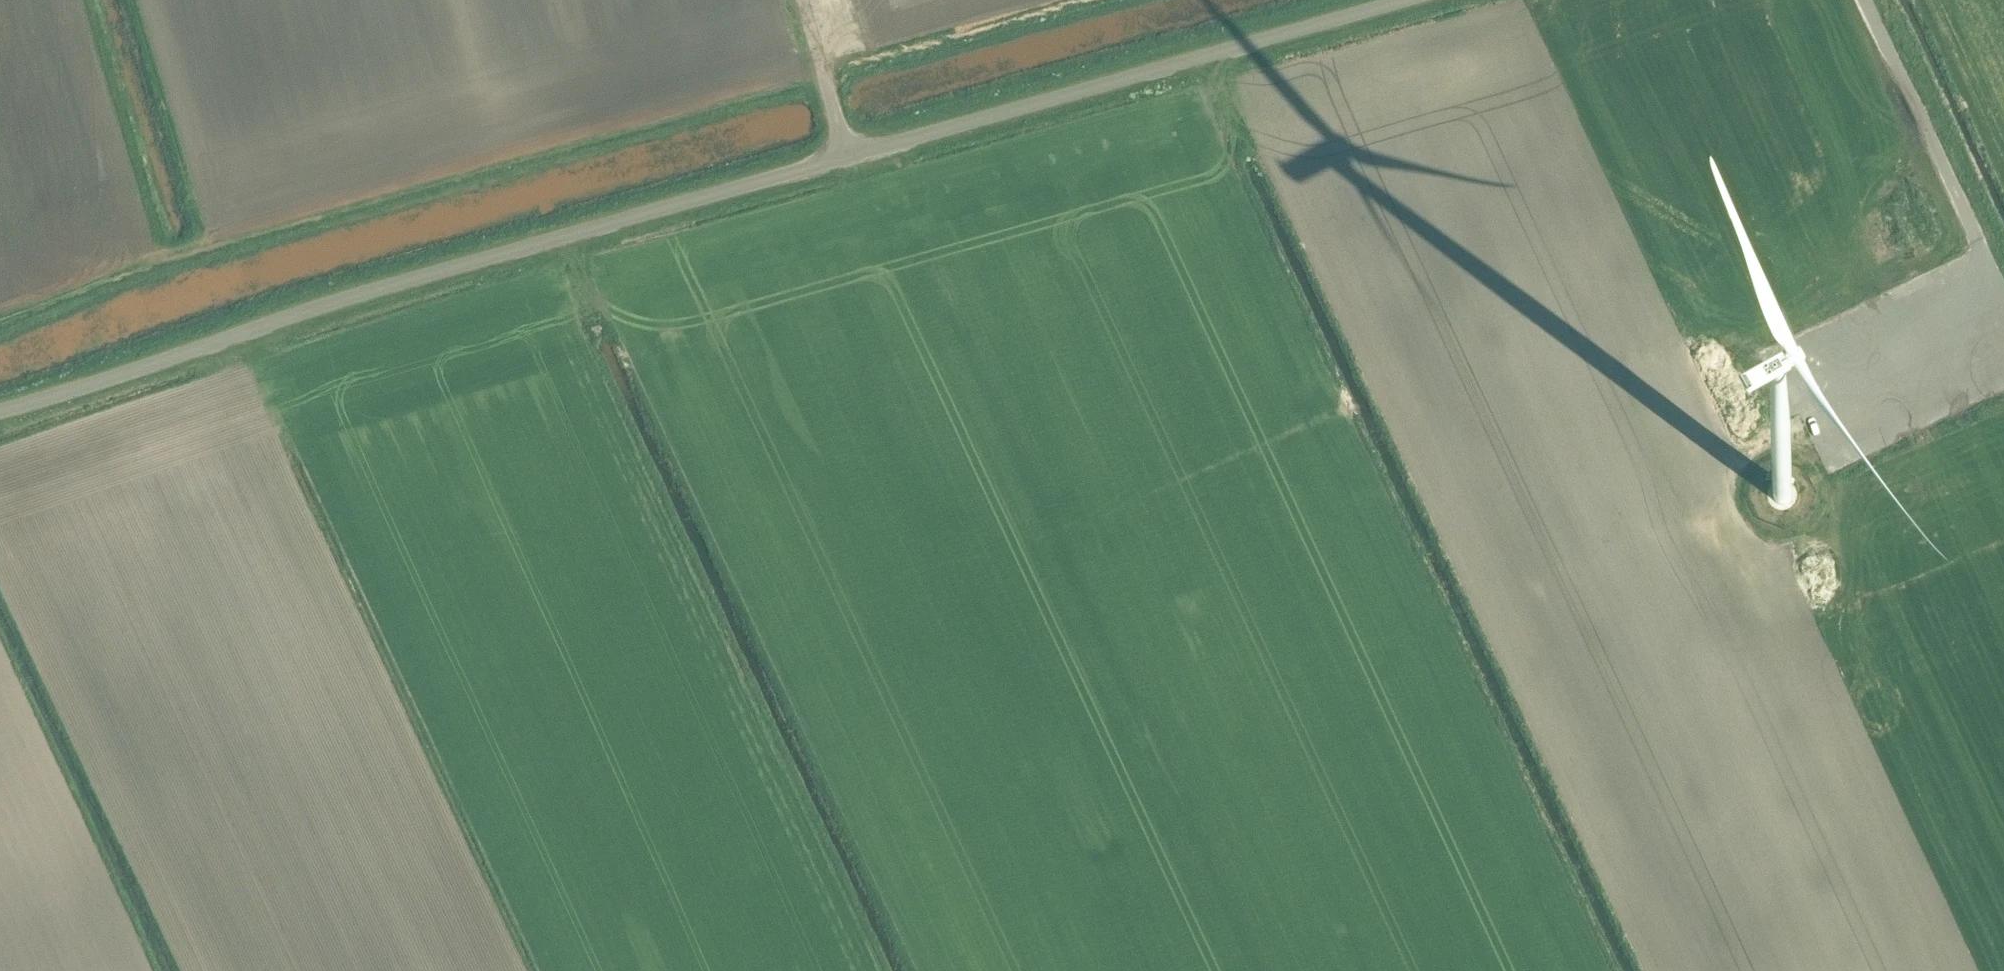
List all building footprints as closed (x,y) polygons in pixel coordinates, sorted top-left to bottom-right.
[(1773,496),(1773,497),(1773,498),(1773,499),(1774,501),(1774,502),(1775,503),(1775,504),(1776,504),(1777,505),(1778,506),(1779,506),(1781,506),(1782,507),(1783,507),(1784,506),(1785,506),(1786,506),(1788,505),(1788,504),(1789,504),(1790,503),(1791,502),(1791,501),(1792,499),(1792,498),(1792,497),(1792,496),(1792,495),(1791,494),(1791,492),(1790,491),(1789,490),(1788,490),(1787,489),(1786,488),(1785,488),(1784,488),(1783,488),(1782,487),(1781,488),(1779,488),(1778,488),(1777,489),(1776,490),(1775,490),(1775,491),(1774,492),(1774,494),(1773,495),(1773,496)]
